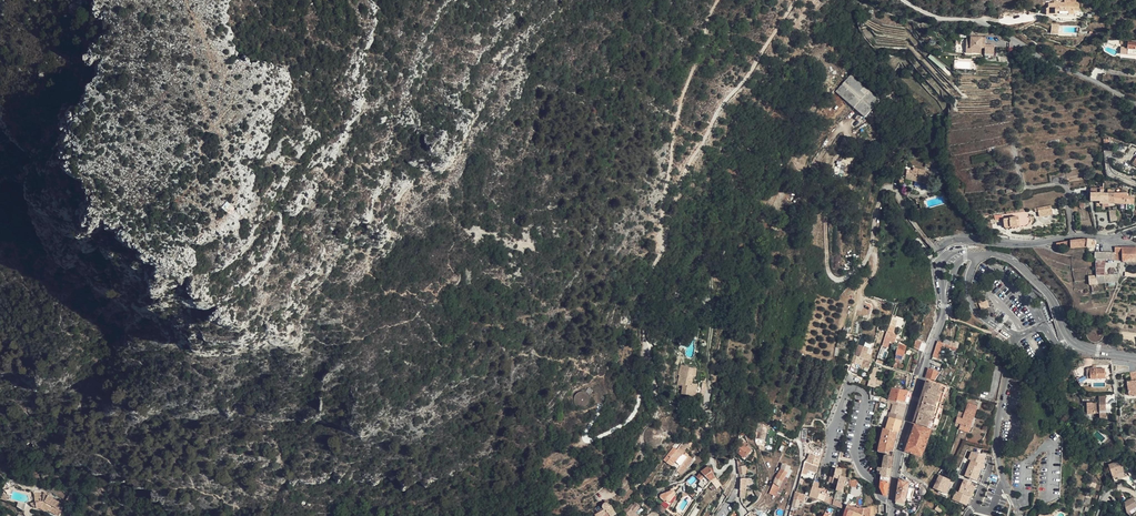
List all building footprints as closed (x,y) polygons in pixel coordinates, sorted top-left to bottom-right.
[(1060,2),(1060,0),(1054,1),(1054,3),(1048,3),(1048,7),(1048,8),(1046,8),(1046,15),(1057,15),(1057,16),(1069,16),(1069,14),(1074,14),(1074,11),(1079,11),(1079,2),(1060,2)] [(1059,24),(1052,24),(1051,33),(1058,34),(1059,24)] [(966,40),(966,54),(971,54),(971,50),(980,50),(980,49),(984,49),(984,55),(993,55),(993,45),(984,45),(984,38),(969,38),(966,40)] [(1128,42),(1128,48),(1121,47),(1121,54),(1135,55),(1135,43),(1128,42)] [(877,100),(849,75),(835,91),(864,116),(877,100)] [(921,182),(924,170),(914,168),(912,173),(907,172),(906,178),(921,182)] [(932,172),(924,170),(921,182),(923,183),(922,183),(929,185),(932,172)] [(1108,193),(1109,203),(1114,203),(1127,204),(1134,204),(1134,197),(1127,197),(1127,193),(1122,193),(1117,193),(1114,193),(1114,190),(1110,190),(1110,189),(1108,189),(1108,193)] [(1109,203),(1108,193),(1104,193),(1103,190),(1100,191),(1092,193),(1090,194),(1090,199),(1090,201),(1096,201),(1096,206),(1109,206),(1109,203)] [(226,201),(221,208),(227,212),(232,205),(226,201)] [(1052,214),(1051,206),(1037,208),(1039,216),(1052,214)] [(1117,221),(1116,210),(1109,210),(1110,222),(1117,221)] [(1031,221),(1031,216),(1019,218),(1018,217),(1010,218),(1003,219),(1004,227),(1016,226),(1016,228),(1027,227),(1031,221)] [(1086,247),(1087,239),(1070,241),(1056,243),(1057,248),(1071,248),(1086,247)] [(1095,240),(1087,239),(1086,247),(1095,248),(1095,240)] [(1122,247),(1122,260),(1122,261),(1135,262),(1135,248),(1122,247)] [(1095,259),(1096,275),(1096,276),(1097,284),(1105,283),(1104,276),(1104,275),(1105,259),(1115,259),(1115,252),(1099,252),(1095,252),(1095,259)] [(1118,282),(1119,274),(1104,275),(1104,276),(1105,283),(1118,282)] [(1096,276),(1096,275),(1088,276),(1089,280),(1089,285),(1097,284),(1096,276)] [(635,315),(629,315),(625,329),(630,334),(634,327),(635,315)] [(889,324),(887,331),(882,346),(888,347),(889,343),(893,344),(894,342),(895,339),(895,338),(894,338),(895,334),(894,334),(897,326),(889,324)] [(922,342),(916,339),(913,347),(919,350),(924,352),(927,344),(922,342)] [(957,348),(949,345),(939,341),(938,341),(936,346),(935,350),(933,356),(938,357),(942,346),(943,347),(944,346),(956,350),(957,348)] [(868,348),(858,344),(854,355),(864,358),(868,360),(870,355),(866,353),(868,348)] [(905,347),(899,344),(895,358),(899,359),(902,360),(905,347)] [(861,365),(864,358),(854,355),(851,362),(860,365),(861,365)] [(868,360),(864,358),(861,365),(864,366),(869,368),(872,361),(869,360),(868,360)] [(995,364),(987,362),(980,397),(988,399),(997,401),(1004,367),(995,364)] [(695,398),(696,391),(697,384),(692,383),(693,376),(692,376),(693,368),(689,367),(689,366),(681,364),(678,375),(680,375),(677,385),(682,386),(681,394),(689,395),(689,399),(695,400),(695,398)] [(928,368),(927,373),(938,376),(940,372),(928,368)] [(1105,378),(1104,368),(1096,368),(1096,369),(1090,370),(1090,369),(1087,369),(1087,379),(1105,378)] [(1135,371),(1130,372),(1131,378),(1132,377),(1133,381),(1131,381),(1127,382),(1129,395),(1135,394),(1135,371)] [(934,381),(938,376),(927,373),(925,377),(934,381)] [(929,382),(926,381),(912,423),(915,423),(917,416),(918,415),(921,406),(921,404),(923,398),(924,396),(927,387),(929,382)] [(946,387),(929,382),(927,387),(924,396),(923,398),(921,404),(921,406),(918,415),(917,416),(915,423),(925,427),(932,429),(946,387)] [(592,390),(588,387),(585,391),(584,391),(583,391),(581,391),(580,391),(579,392),(577,392),(576,393),(575,394),(575,395),(574,396),(574,398),(574,399),(574,400),(574,402),(574,403),(575,404),(576,405),(577,406),(579,407),(580,408),(581,408),(583,408),(584,408),(585,407),(587,406),(588,405),(589,405),(589,403),(590,402),(590,401),(590,400),(590,398),(590,397),(590,396),(589,395),(592,390)] [(892,388),(888,400),(894,402),(896,402),(897,401),(897,400),(904,402),(908,391),(892,388)] [(706,392),(696,391),(695,398),(705,399),(706,392)] [(1106,417),(1106,402),(1099,402),(1087,402),(1087,403),(1087,407),(1087,413),(1087,414),(1094,414),(1094,413),(1099,412),(1099,414),(1100,417),(1106,417)] [(978,406),(968,403),(964,413),(962,418),(957,416),(955,422),(955,425),(955,426),(959,428),(958,429),(969,433),(978,406)] [(905,408),(893,405),(893,404),(891,410),(891,412),(903,416),(905,410),(905,408)] [(903,416),(891,412),(888,422),(886,429),(898,433),(901,424),(903,416)] [(764,425),(757,422),(753,430),(762,433),(764,425)] [(914,424),(914,426),(917,426),(917,428),(917,429),(918,430),(919,431),(920,430),(922,430),(919,435),(927,440),(931,430),(925,428),(914,424)] [(655,425),(654,425),(653,425),(652,425),(651,425),(649,425),(648,426),(647,427),(646,428),(645,429),(644,431),(643,432),(643,434),(643,435),(643,436),(643,437),(643,438),(644,439),(645,440),(645,441),(646,442),(647,443),(649,444),(650,444),(651,445),(653,445),(654,445),(655,445),(657,444),(658,444),(659,443),(660,442),(661,441),(661,440),(662,439),(666,439),(667,436),(663,435),(663,434),(663,433),(663,432),(662,431),(661,429),(661,428),(660,427),(659,427),(657,426),(656,425),(655,425)] [(921,456),(927,440),(919,435),(922,430),(920,430),(919,431),(918,430),(917,429),(917,428),(917,426),(914,426),(911,435),(910,437),(909,441),(905,451),(921,456)] [(891,451),(893,452),(898,433),(886,429),(883,428),(878,452),(886,454),(891,451)] [(762,433),(753,430),(754,438),(761,439),(762,433)] [(744,441),(741,438),(736,446),(734,450),(744,458),(747,453),(748,454),(752,450),(742,443),(744,441)] [(690,446),(685,442),(683,446),(681,444),(679,447),(677,450),(677,449),(666,463),(672,465),(675,461),(676,461),(680,456),(681,456),(686,448),(689,449),(690,446)] [(821,453),(811,450),(810,454),(820,458),(821,453)] [(882,468),(891,469),(892,456),(893,452),(891,451),(886,454),(885,455),(884,456),(882,468)] [(972,451),(963,476),(978,481),(987,456),(972,451)] [(820,458),(810,454),(806,462),(818,466),(819,464),(820,458)] [(693,459),(688,455),(681,465),(676,471),(681,474),(687,467),(693,459)] [(805,461),(803,466),(817,471),(818,466),(806,462),(805,461)] [(1124,471),(1122,462),(1116,462),(1108,465),(1113,478),(1114,482),(1124,482),(1125,478),(1124,471)] [(791,466),(783,463),(781,468),(775,477),(774,483),(769,493),(776,496),(780,487),(782,481),(788,472),(790,469),(791,466)] [(746,465),(745,465),(738,467),(740,474),(741,474),(746,474),(746,465)] [(715,476),(709,466),(701,472),(696,477),(701,481),(706,486),(707,486),(715,476)] [(881,474),(881,477),(889,478),(891,469),(882,468),(878,467),(877,473),(881,474)] [(832,483),(838,484),(840,476),(842,469),(836,468),(832,483)] [(792,470),(790,469),(788,472),(782,481),(780,487),(776,496),(779,498),(787,480),(792,472),(792,470)] [(938,475),(932,489),(947,495),(953,481),(938,475)] [(840,476),(838,484),(836,490),(842,492),(843,486),(846,477),(840,476)] [(740,490),(746,490),(747,484),(751,485),(752,479),(743,478),(741,479),(740,490)] [(857,487),(858,480),(850,478),(849,486),(856,488),(857,487)] [(953,500),(968,505),(976,484),(962,479),(953,500)] [(909,482),(899,480),(896,501),(904,503),(905,498),(911,500),(914,488),(908,487),(909,482)] [(887,496),(889,482),(880,481),(880,487),(883,495),(887,496)] [(1097,484),(1091,481),(1085,497),(1091,499),(1097,484)] [(818,499),(820,493),(821,490),(812,486),(809,496),(818,499)] [(673,490),(662,494),(661,495),(660,496),(660,497),(661,497),(661,498),(666,502),(667,502),(668,502),(669,501),(670,500),(675,493),(675,492),(674,491),(674,490),(673,490)] [(761,494),(758,490),(754,490),(753,490),(758,499),(761,494)] [(796,491),(794,498),(792,506),(797,508),(798,508),(800,501),(804,502),(806,495),(796,491)] [(44,493),(34,492),(34,493),(34,494),(35,494),(41,497),(42,501),(35,502),(36,508),(39,508),(45,511),(46,509),(59,515),(63,507),(60,505),(61,503),(44,493)] [(820,493),(818,499),(820,500),(829,503),(830,497),(826,495),(820,493)] [(1131,497),(1123,500),(1126,509),(1134,505),(1131,497)] [(841,502),(834,499),(832,504),(842,508),(842,504),(841,502)] [(606,503),(605,503),(604,503),(603,504),(603,506),(602,504),(595,508),(598,513),(595,515),(596,515),(613,515),(616,514),(611,505),(609,506),(609,505),(608,504),(608,503),(606,503)] [(636,503),(626,514),(628,515),(632,515),(640,507),(636,503)] [(847,504),(845,509),(863,515),(864,508),(860,508),(859,508),(847,504)] [(945,509),(938,505),(934,509),(942,514),(945,509)] [(863,515),(870,515),(871,507),(864,508),(863,515)]
